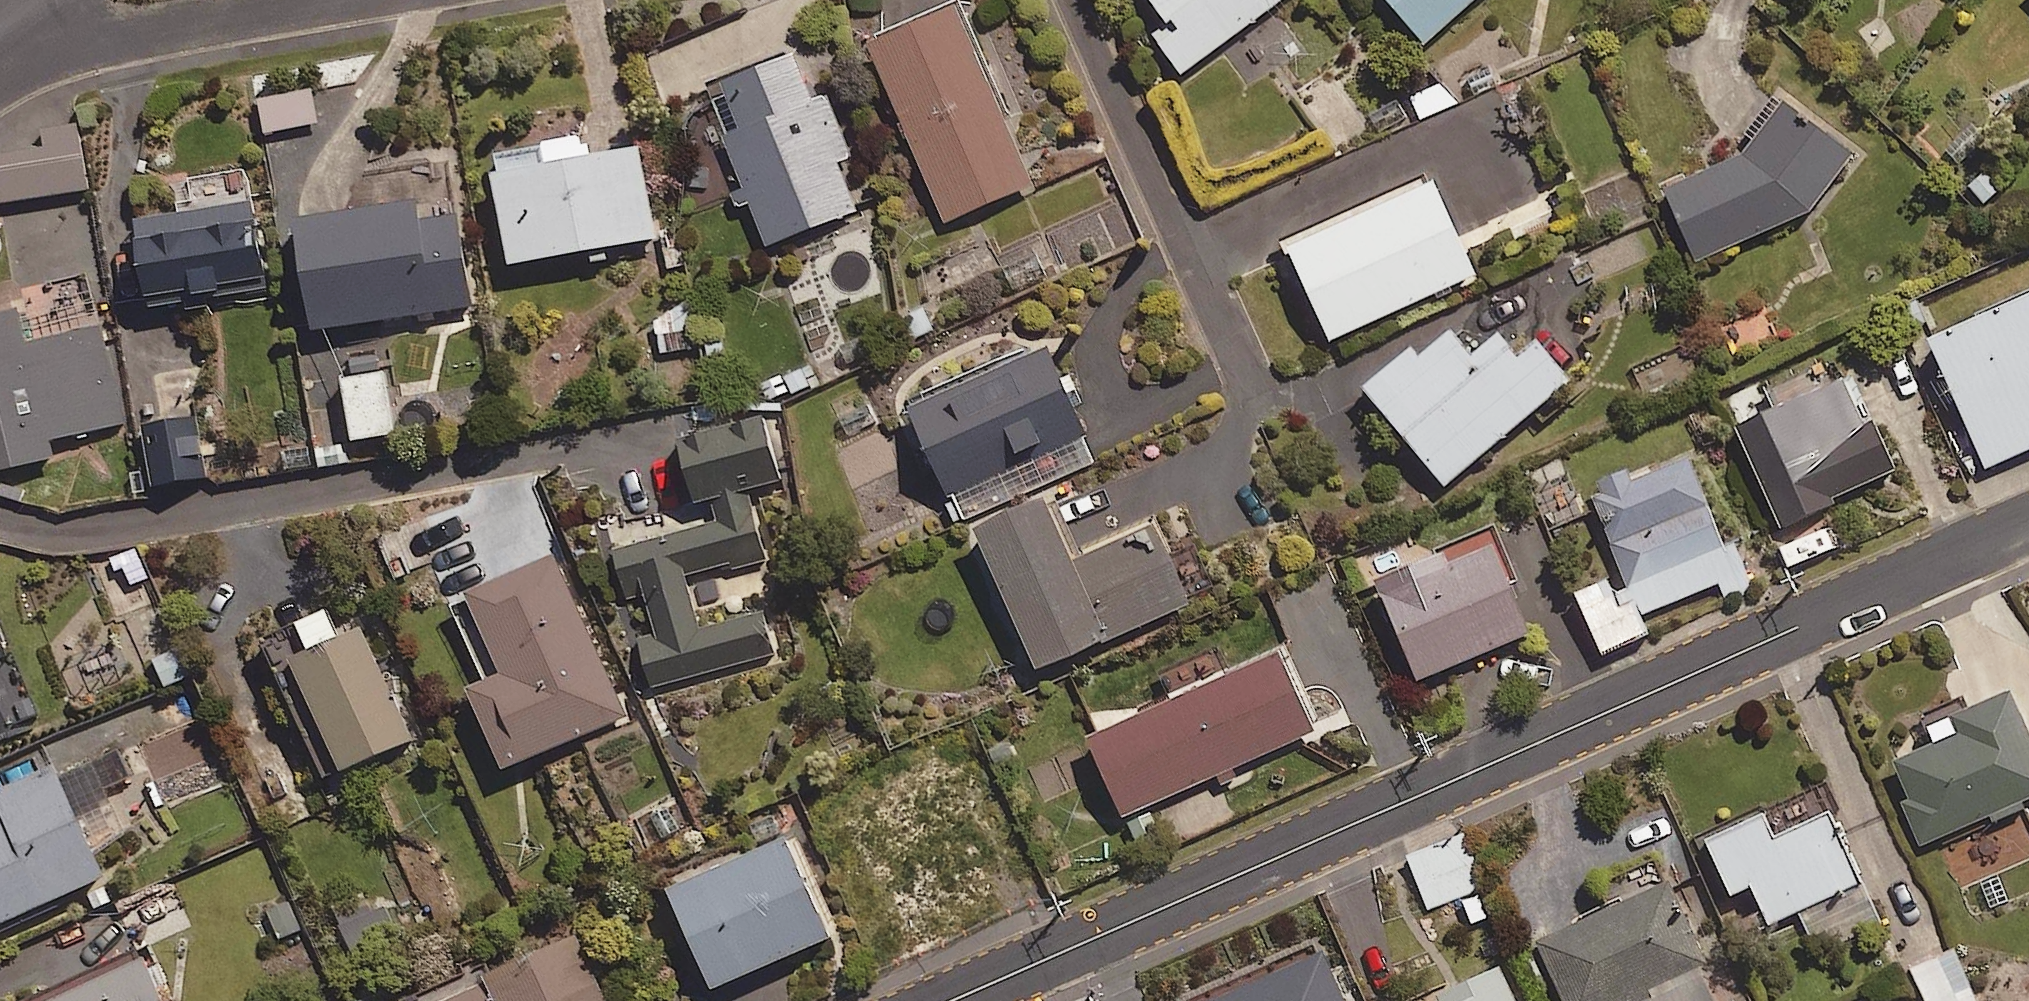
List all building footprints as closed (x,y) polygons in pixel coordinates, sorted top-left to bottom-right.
[(1172,21),(1155,34),(1184,72),(1281,0),(1156,0),(1172,21)] [(1427,40),(1473,0),(1392,0),(1427,40)] [(1033,183),(959,2),(872,37),(946,218),(1033,183)] [(737,211),(757,204),(770,241),(857,209),(838,158),(853,153),(830,91),(816,96),(800,50),(713,82),(749,181),(729,189),(737,211)] [(319,121),(312,89),(259,100),(265,131),(319,121)] [(1854,155),(1785,96),(1746,153),(1666,188),(1698,259),(1812,208),(1854,155)] [(78,122),(0,133),(0,195),(1,200),(87,188),(78,122)] [(583,154),(579,134),(493,148),(512,260),(658,235),(642,144),(583,154)] [(1652,216),(1632,172),(1586,193),(1605,237),(1652,216)] [(1480,271),(1437,177),(1292,242),(1334,337),(1480,271)] [(472,304),(458,193),(286,215),(301,327),(472,304)] [(271,287),(255,198),(138,219),(154,307),(271,287)] [(1028,231),(933,272),(953,318),(1048,277),(1028,231)] [(1922,340),(1982,470),(2028,448),(2028,291),(1922,340)] [(21,305),(0,309),(0,467),(56,456),(52,437),(123,423),(104,325),(28,340),(21,305)] [(698,342),(688,306),(656,315),(666,351),(698,342)] [(1477,352),(1456,326),(1423,352),(1418,345),(1369,384),(1445,480),(1575,377),(1543,337),(1523,352),(1506,330),(1477,352)] [(862,335),(763,379),(773,402),(872,359),(862,335)] [(1100,459),(1051,342),(914,400),(963,517),(1100,459)] [(396,432),(387,370),(345,375),(354,437),(396,432)] [(1869,422),(1848,374),(1741,421),(1785,524),(1835,502),(1833,496),(1901,467),(1880,417),(1869,422)] [(783,477),(766,414),(683,436),(706,524),(614,548),(626,593),(646,588),(655,624),(637,629),(652,685),(777,652),(766,608),(702,625),(689,575),(766,555),(748,486),(783,477)] [(199,415),(148,421),(155,482),(206,476),(199,415)] [(1726,543),(1692,456),(1593,494),(1623,573),(1581,590),(1604,651),(1651,632),(1643,611),(1720,582),(1725,593),(1750,584),(1733,540),(1726,543)] [(1076,559),(1049,495),(982,524),(1041,665),(1191,601),(1158,524),(1076,559)] [(1534,632),(1496,532),(1383,575),(1421,675),(1534,632)] [(470,682),(507,766),(629,713),(559,550),(450,597),(484,675),(470,682)] [(340,633),(329,607),(300,620),(312,646),(295,654),(345,766),(413,736),(363,622),(340,633)] [(135,688),(113,635),(64,654),(85,708),(135,688)] [(180,636),(148,648),(163,688),(196,675),(180,636)] [(1318,727),(1282,648),(1091,736),(1127,815),(1318,727)] [(2004,692),(1927,725),(1935,744),(1889,764),(1923,843),(2028,797),(2028,748),(2004,692)] [(0,699),(0,734),(12,729),(0,699)] [(137,735),(60,769),(91,839),(132,821),(121,798),(157,782),(137,735)] [(60,769),(57,763),(0,788),(0,801),(5,812),(0,814),(0,921),(106,874),(91,839),(60,769)] [(1752,883),(1769,921),(1797,909),(1817,953),(1885,923),(1835,813),(1780,837),(1768,811),(1708,838),(1733,892),(1752,883)] [(835,934),(792,832),(672,884),(715,985),(835,934)] [(1484,888),(1466,834),(1409,853),(1427,907),(1484,888)] [(1670,880),(1540,937),(1568,1000),(1621,1000),(1624,999),(1625,1000),(1716,1000),(1699,962),(1705,960),(1670,880)] [(576,933),(430,1000),(608,1000),(576,933)] [(1325,948),(1193,1000),(1346,1000),(1325,948)] [(1951,950),(1908,969),(1922,1000),(1973,1000),(1951,950)] [(146,954),(46,1000),(168,1000),(146,954)] [(1506,963),(1417,1000),(1522,1000),(1506,963)]
